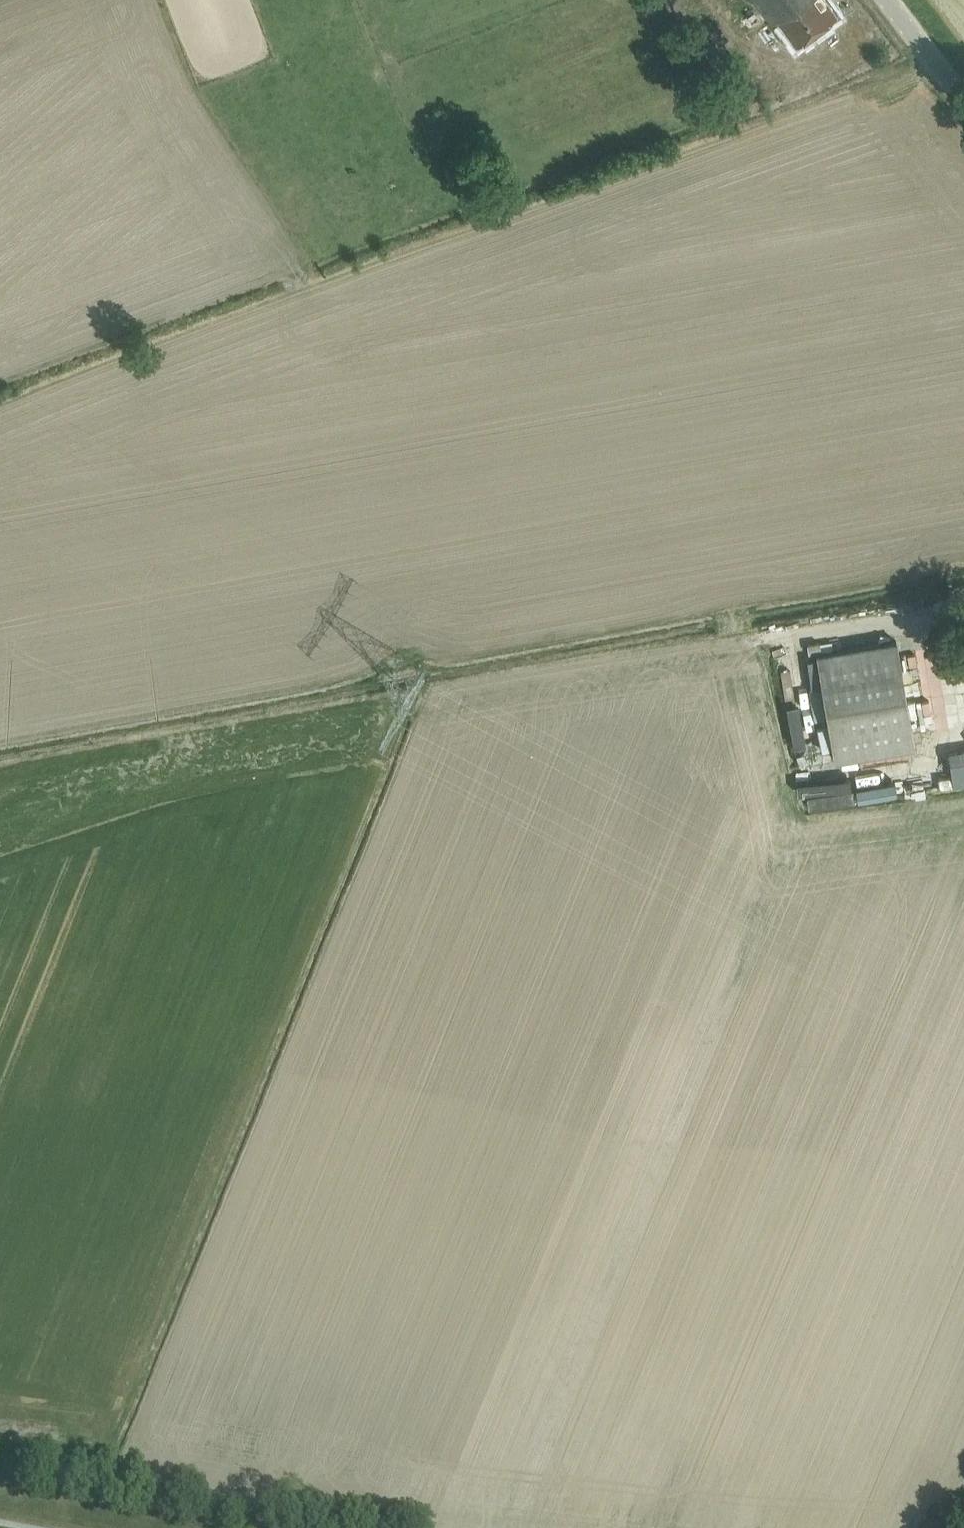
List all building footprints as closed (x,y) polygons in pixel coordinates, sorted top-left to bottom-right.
[(772,22),(778,18),(795,42),(837,11),(828,0),(756,0),(772,22)] [(896,639),(817,652),(835,758),(913,745),(896,639)] [(785,656),(793,691),(803,689),(795,653),(785,656)] [(948,750),(953,785),(963,783),(963,747),(948,750)]
